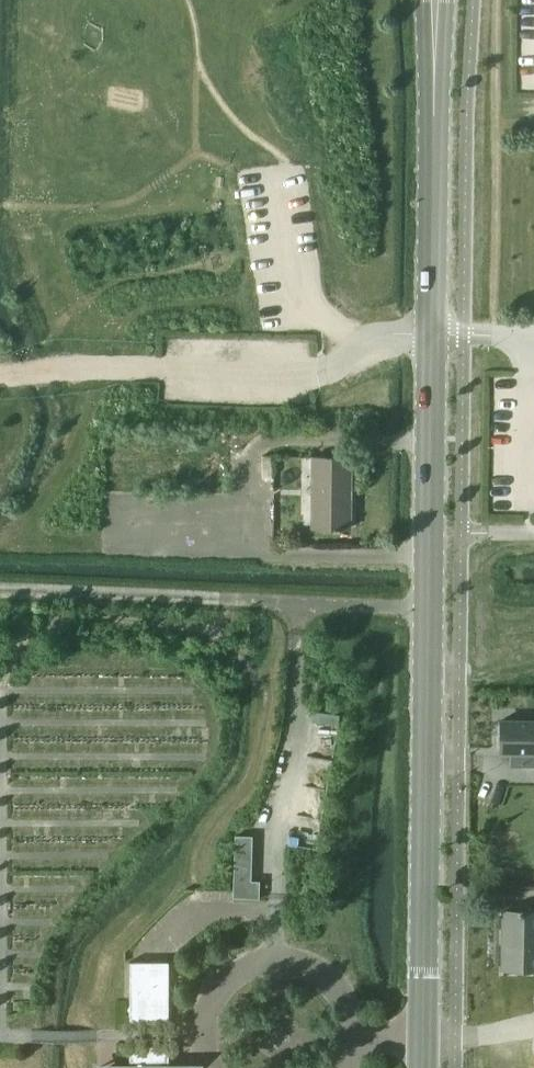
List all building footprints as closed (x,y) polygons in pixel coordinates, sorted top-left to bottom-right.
[(350,528),(351,457),(312,456),(311,528),(333,528),(333,531),(338,531),(338,528),(350,528)] [(499,719),(499,753),(533,753),(533,720),(499,719)] [(259,898),(260,880),(251,880),(252,835),(234,835),(232,897),(259,898)] [(502,910),(501,970),(533,970),(533,910),(502,910)] [(168,1027),(168,962),(129,962),(129,1027),(168,1027)] [(168,1063),(168,1046),(129,1046),(129,1067),(108,1067),(173,1067),(168,1067),(168,1063)]
